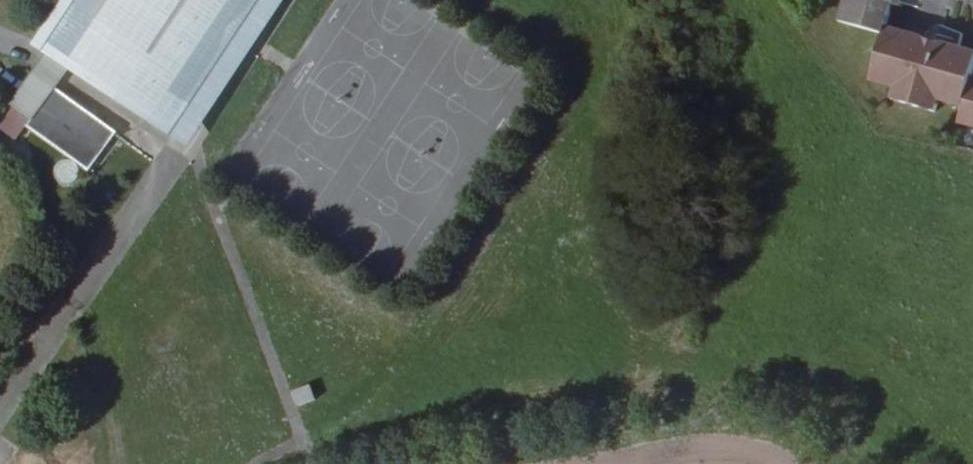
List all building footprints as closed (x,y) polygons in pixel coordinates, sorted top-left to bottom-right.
[(55,64),(178,144),(229,67),(236,43),(254,29),(273,0),(96,0),(55,64)] [(840,26),(884,39),(886,30),(892,12),(889,12),(889,7),(902,11),(905,0),(848,0),(840,26)] [(935,119),(939,107),(955,50),(939,46),(938,47),(925,43),(925,41),(886,30),(884,39),(870,86),(895,93),(891,106),(935,119)] [(955,50),(939,107),(964,115),(960,130),(972,134),(972,87),(970,86),(972,75),(972,55),(955,50)] [(36,94),(18,121),(45,138),(44,142),(96,175),(115,145),(36,94)] [(292,391),(298,407),(318,399),(311,383),(292,391)]
